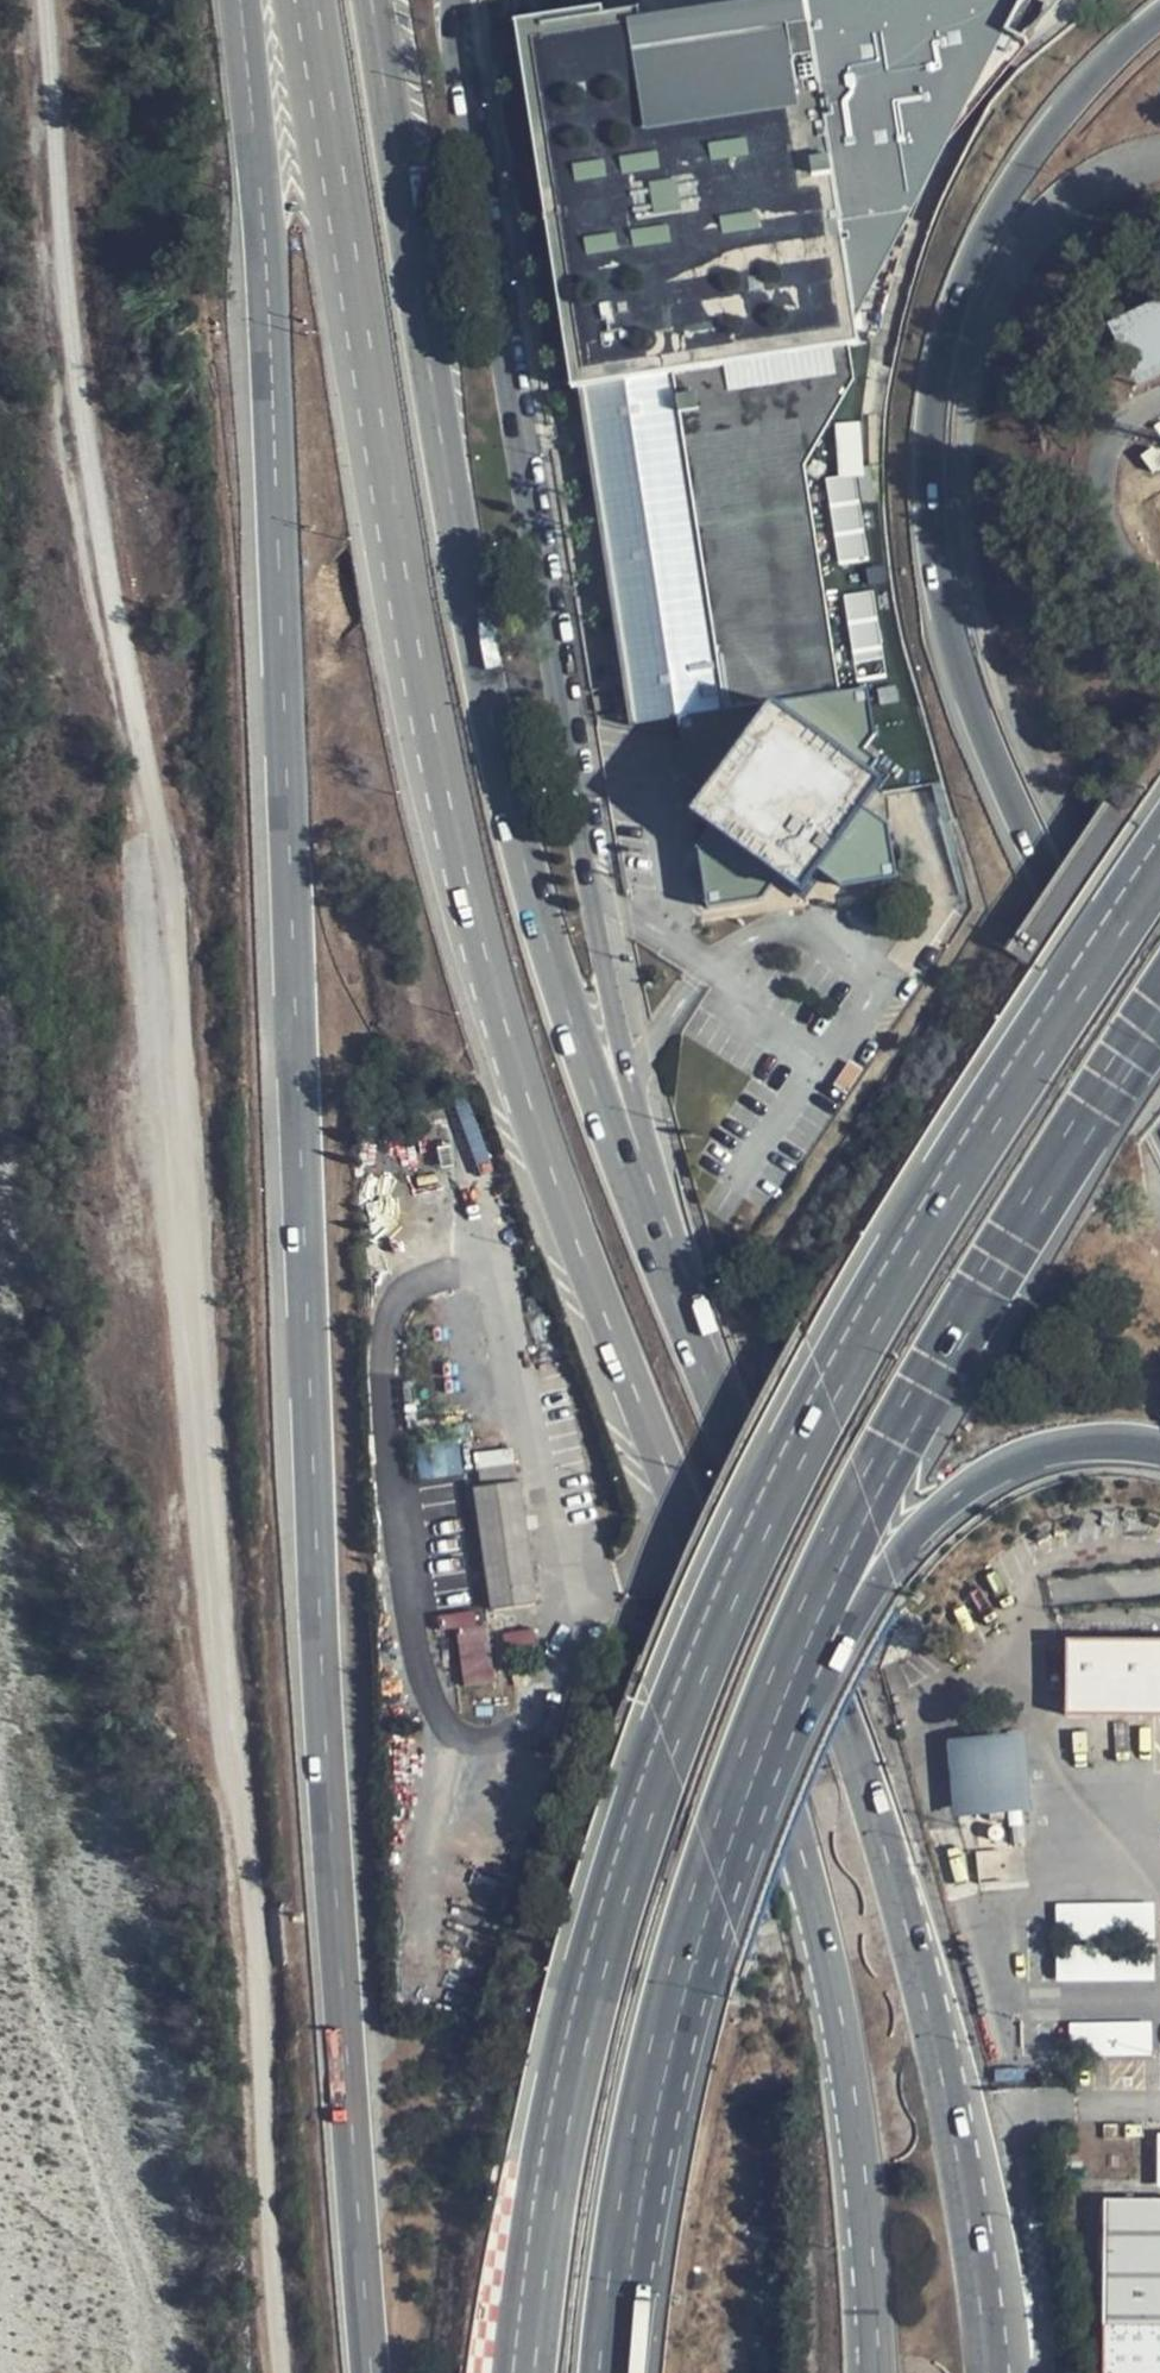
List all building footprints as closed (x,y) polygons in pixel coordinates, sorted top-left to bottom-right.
[(815,6),(850,343),(1011,45),(1015,1),(1016,0),(854,0),(815,6)] [(850,343),(815,6),(783,10),(806,120),(651,141),(637,33),(637,16),(523,32),(574,387),(850,343)] [(783,10),(637,33),(651,141),(806,120),(783,10)] [(1106,317),(1137,381),(1159,370),(1159,292),(1106,317)] [(850,343),(574,387),(605,573),(629,716),(675,709),(729,701),(753,719),(769,694),(793,709),(805,691),(845,683),(810,469),(857,392),(850,343)] [(729,701),(675,709),(684,776),(702,789),(687,807),(706,825),(693,843),(703,909),(747,903),(752,901),(776,875),(796,892),(817,869),(839,888),(895,880),(911,877),(888,815),(866,799),(880,780),(867,769),(878,754),(862,741),(874,727),(866,682),(845,683),(805,691),(793,709),(769,694),(753,719),(729,701)] [(913,891),(911,877),(895,880),(896,892),(913,891)] [(517,1478),(513,1447),(474,1452),(478,1483),(517,1478)] [(533,1601),(515,1482),(473,1489),(489,1608),(533,1601)] [(494,1683),(487,1624),(456,1627),(464,1687),(494,1683)] [(538,1649),(535,1629),(502,1633),(505,1653),(538,1649)] [(1138,1635),(1067,1634),(1066,1713),(1159,1713),(1159,1635),(1138,1635)] [(950,1745),(955,1823),(1029,1818),(1024,1740),(950,1745)] [(1156,1941),(1154,1901),(1057,1904),(1058,1945),(1156,1941)] [(1057,1982),(1155,1980),(1155,1946),(1056,1948),(1057,1982)] [(1153,2056),(1152,2021),(1070,2023),(1071,2059),(1153,2056)] [(1104,2372),(1159,2372),(1159,2201),(1104,2200),(1104,2372)]
